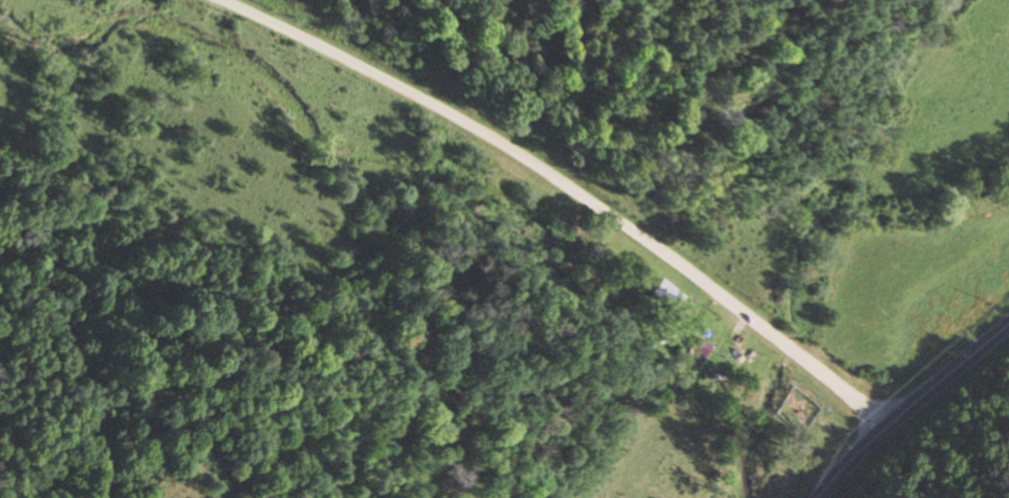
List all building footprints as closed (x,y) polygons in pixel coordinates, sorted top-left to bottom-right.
[(645,292),(672,314),(684,300),(657,277),(645,292)]
